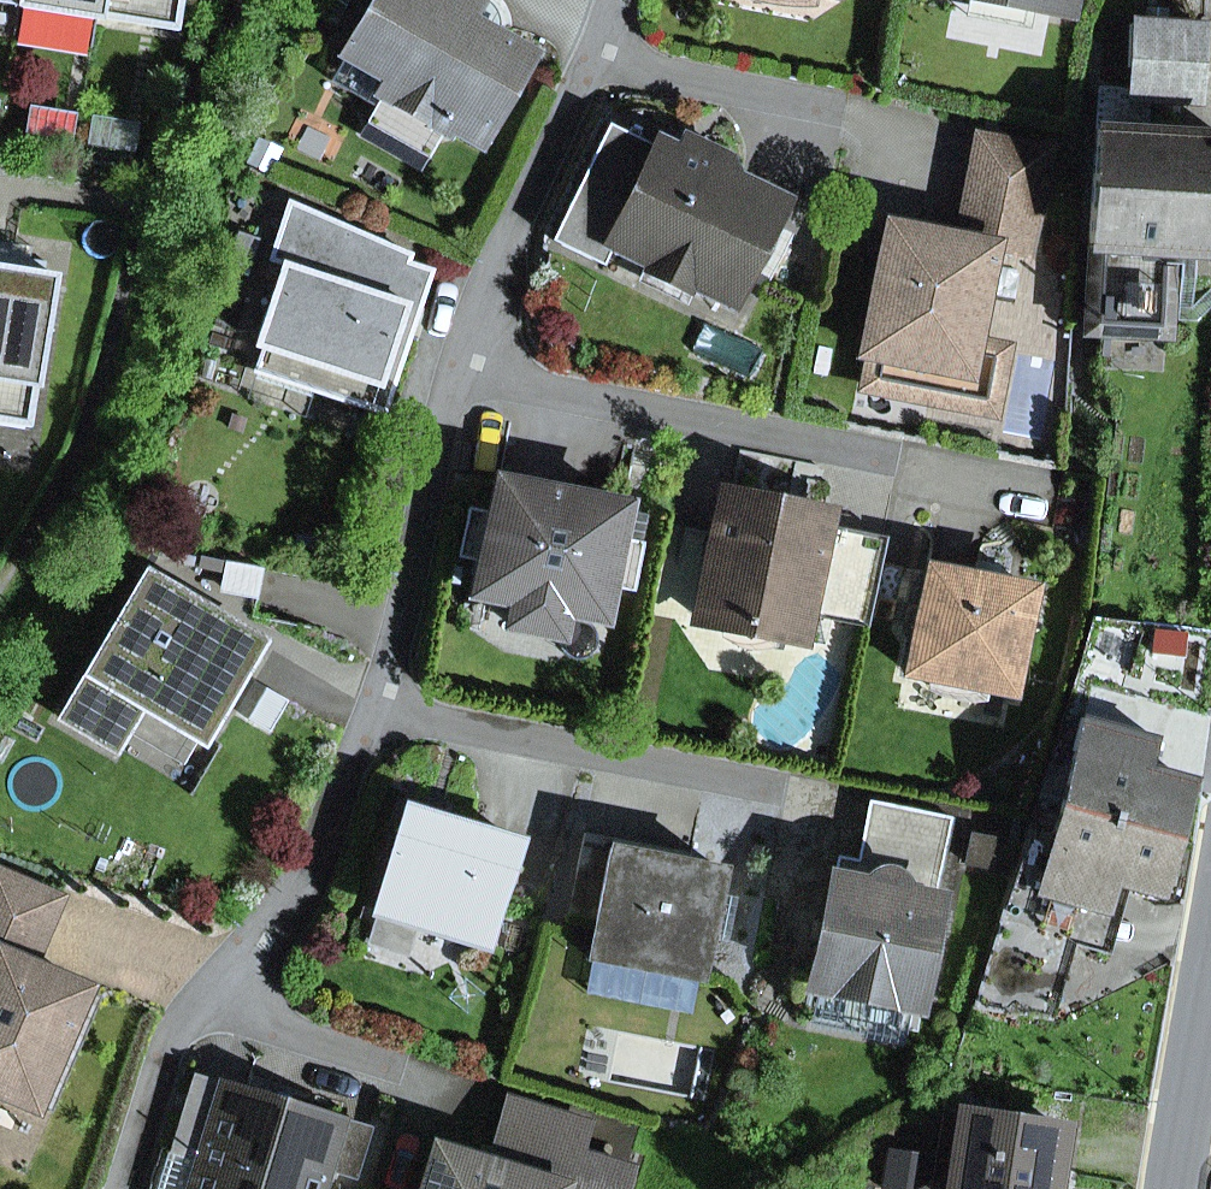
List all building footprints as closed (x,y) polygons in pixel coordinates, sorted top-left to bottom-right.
[(19,5),(96,17),(99,0),(20,0),(19,5)] [(180,0),(99,0),(96,17),(176,30),(180,0)] [(526,55),(464,19),(473,3),(467,0),(377,0),(348,52),(391,77),(383,91),(445,126),(448,121),(479,138),(526,55)] [(1026,40),(1033,5),(1008,0),(967,0),(962,28),(1026,40)] [(1033,5),(1065,11),(1067,0),(1008,0),(1033,5)] [(1128,26),(1126,100),(1199,101),(1201,28),(1128,26)] [(428,158),(445,126),(383,91),(365,122),(428,158)] [(24,134),(72,142),(77,113),(29,105),(24,134)] [(86,144),(134,152),(139,122),(91,115),(86,144)] [(764,287),(801,210),(735,178),(728,155),(704,163),(609,123),(552,240),(604,265),(613,245),(646,262),(650,264),(656,253),(695,272),(689,282),(694,285),(730,302),(742,276),(764,287)] [(1095,130),(1083,329),(1099,330),(1096,367),(1163,371),(1171,251),(1210,254),(1210,136),(1095,130)] [(886,223),(861,353),(869,354),(934,367),(928,400),(993,413),(1006,348),(973,342),(992,244),(1027,251),(1047,150),(977,137),(963,208),(997,214),(991,243),(957,237),(886,223)] [(372,404),(406,304),(394,300),(407,262),(409,254),(288,202),(270,259),(282,263),(254,345),(262,348),(321,367),(313,389),(371,409),(372,404)] [(957,237),(991,243),(997,214),(963,208),(957,237)] [(31,245),(0,240),(0,266),(27,270),(31,245)] [(694,285),(689,282),(695,272),(656,253),(650,264),(646,262),(637,281),(684,304),(694,285)] [(372,404),(385,408),(431,270),(407,262),(394,300),(406,304),(372,404)] [(53,275),(27,270),(0,266),(0,422),(29,427),(53,275)] [(255,370),(313,389),(321,367),(262,348),(255,370)] [(863,387),(928,400),(934,367),(869,354),(863,387)] [(458,556),(481,560),(475,593),(514,600),(509,624),(558,634),(563,610),(602,618),(608,585),(632,590),(641,543),(617,538),(624,506),(497,481),(491,513),(467,509),(458,556)] [(723,494),(699,619),(800,638),(806,608),(867,620),(880,549),(820,537),(824,513),(723,494)] [(162,548),(61,718),(113,750),(125,731),(140,705),(202,741),(260,643),(249,636),(263,568),(162,548)] [(927,568),(907,672),(1010,692),(1031,589),(927,568)] [(186,768),(202,741),(140,705),(125,731),(186,768)] [(1085,705),(1059,805),(1171,837),(1186,780),(1145,769),(1153,738),(1103,725),(1107,711),(1085,705)] [(832,879),(810,985),(817,987),(910,1005),(917,1007),(952,817),(880,803),(864,885),(832,879)] [(1156,894),(1171,837),(1059,805),(1048,845),(1024,838),(975,1007),(1048,1021),(1071,941),(1059,937),(1069,902),(1103,911),(1112,881),(1156,894)] [(406,807),(375,909),(418,922),(486,943),(517,841),(406,807)] [(689,863),(691,853),(585,832),(583,842),(689,863)] [(583,842),(568,918),(596,923),(589,958),(699,979),(721,869),(689,863),(583,842)] [(7,930),(39,944),(58,898),(0,874),(0,946),(7,930)] [(364,944),(408,957),(418,922),(375,909),(364,944)] [(30,965),(39,944),(7,930),(0,946),(0,952),(30,965)] [(35,1107),(86,988),(30,965),(0,952),(0,1092),(35,1107)] [(810,1021),(903,1040),(910,1005),(817,987),(810,1021)] [(369,1130),(263,1097),(260,1106),(194,1086),(197,1077),(195,1077),(161,1188),(318,1188),(324,1169),(354,1178),(369,1130)] [(260,1106),(263,1097),(197,1077),(194,1086),(260,1106)] [(504,1100),(485,1162),(564,1186),(574,1153),(583,1124),(504,1100)] [(949,1188),(1051,1188),(1061,1130),(962,1113),(949,1188)] [(564,1186),(573,1188),(621,1188),(627,1170),(574,1153),(564,1186),(485,1162),(432,1145),(419,1188),(564,1188),(564,1186)] [(928,1158),(890,1151),(884,1188),(886,1188),(922,1188),(928,1158)]
